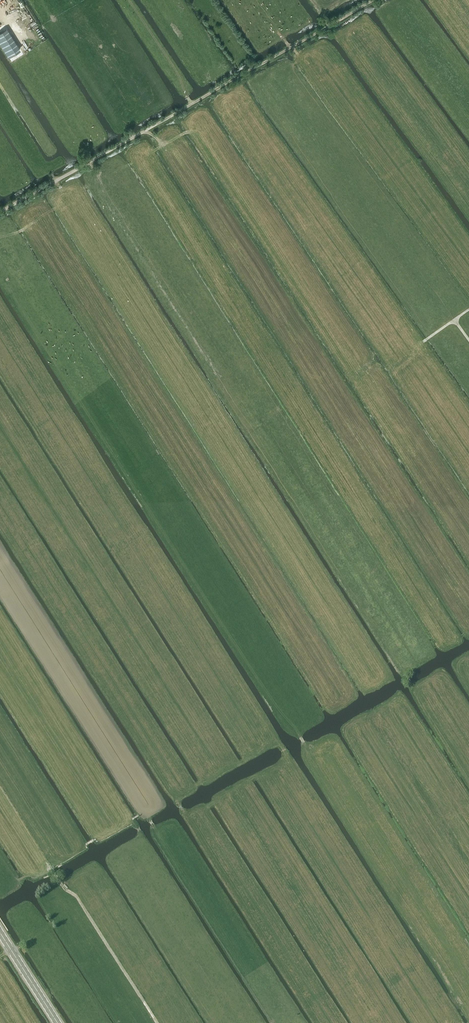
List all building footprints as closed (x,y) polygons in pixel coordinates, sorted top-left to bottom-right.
[(5,24),(0,27),(0,43),(9,57),(21,49),(5,24)]
